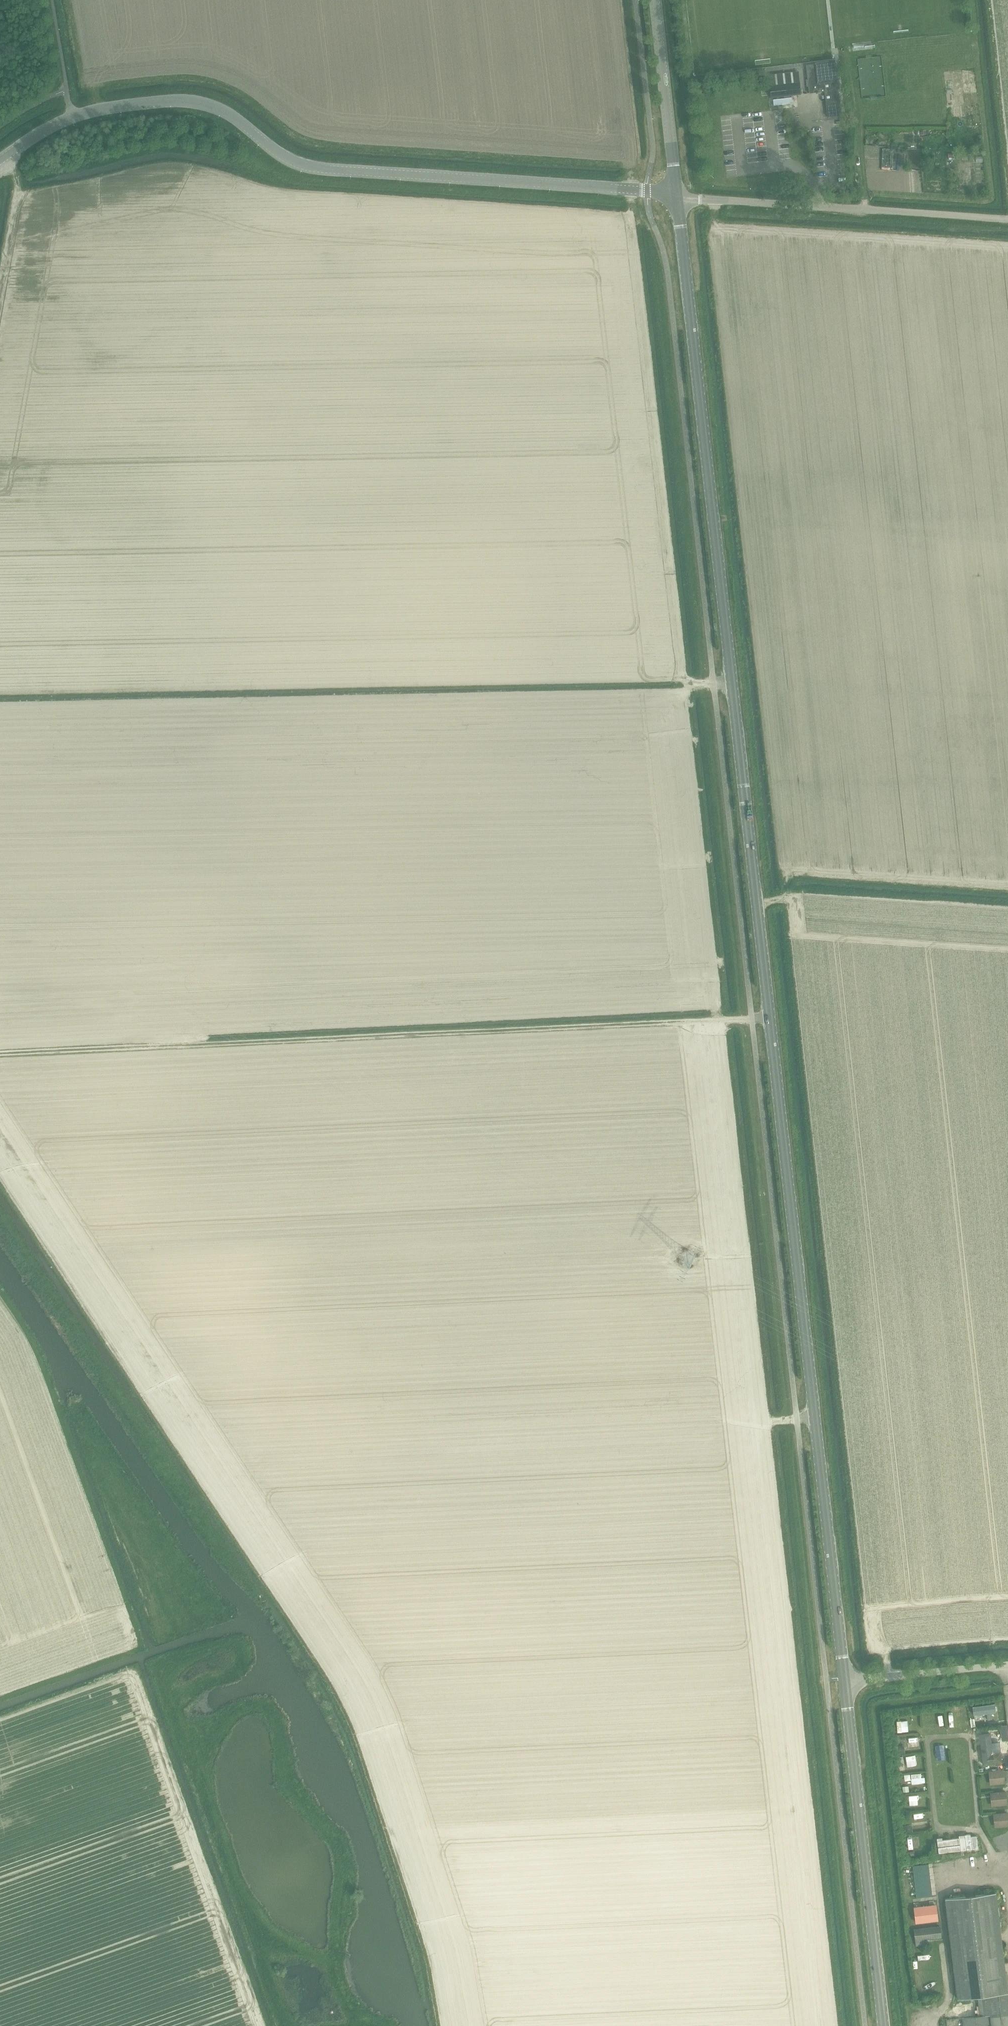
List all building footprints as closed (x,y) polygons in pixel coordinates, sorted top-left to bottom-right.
[(828,117),(841,115),(835,65),(831,65),(831,63),(805,66),(809,94),(825,92),(828,117)] [(768,72),(769,86),(799,83),(798,69),(768,72)] [(771,98),(795,95),(798,95),(800,95),(799,83),(769,86),(771,98)] [(995,1704),(973,1707),(974,1715),(986,1713),(987,1719),(992,1718),(991,1713),(996,1712),(995,1704)] [(998,1730),(978,1732),(979,1740),(993,1739),(994,1743),(997,1743),(997,1738),(999,1738),(998,1730)] [(1000,1750),(980,1752),(980,1760),(994,1758),(994,1763),(997,1762),(997,1758),(1001,1758),(1000,1750)] [(1003,1771),(991,1772),(991,1778),(995,1778),(995,1784),(1004,1783),(1003,1771)] [(1005,1792),(992,1793),(993,1799),(996,1799),(997,1805),(1006,1804),(1005,1792)] [(995,1814),(996,1821),(999,1820),(999,1826),(1007,1825),(1007,1821),(1007,1813),(995,1814)] [(965,1838),(937,1841),(939,1853),(978,1848),(976,1836),(971,1837),(971,1836),(969,1835),(966,1835),(965,1837),(965,1838)] [(995,1893),(945,1899),(948,1918),(957,1991),(957,1999),(978,1996),(980,2016),(962,2018),(963,2025),(1007,2025),(1007,1995),(995,1893)] [(936,1904),(913,1906),(915,1922),(938,1919),(936,1904)] [(933,1927),(914,1930),(916,1946),(923,1945),(922,1940),(934,1938),(941,1937),(940,1926),(933,1927)]
